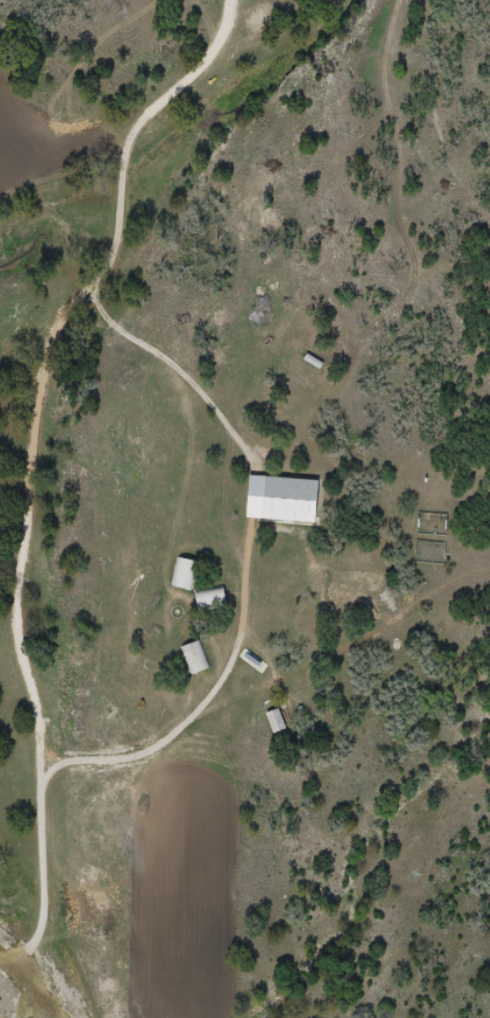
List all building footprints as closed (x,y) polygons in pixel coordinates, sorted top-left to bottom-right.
[(319,482),(250,477),(248,520),(317,524),(319,482)] [(212,669),(200,642),(181,650),(193,678),(212,669)] [(267,713),(273,734),(286,730),(280,710),(267,713)]
